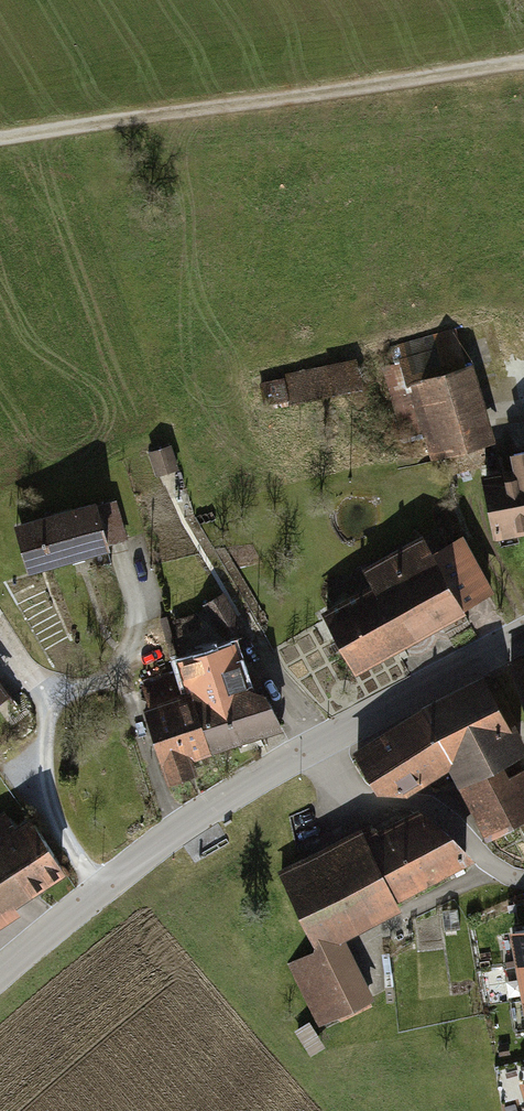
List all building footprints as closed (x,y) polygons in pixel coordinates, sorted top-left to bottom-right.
[(405,360),(432,454),(481,440),(454,346),(405,360)] [(356,367),(261,386),(264,402),(286,398),(287,400),(360,385),(356,367)] [(151,452),(158,474),(176,468),(169,447),(151,452)] [(472,447),(445,455),(450,472),(477,464),(472,447)] [(513,454),(518,475),(485,482),(496,531),(523,526),(523,452),(513,454)] [(96,506),(107,545),(126,539),(114,501),(96,506)] [(16,529),(27,567),(46,561),(47,563),(107,546),(107,545),(96,506),(95,505),(35,522),(35,524),(16,529)] [(355,667),(488,592),(459,542),(434,556),(424,539),(366,572),(376,590),(327,617),(355,667)] [(222,634),(241,623),(223,594),(205,605),(222,634)] [(196,614),(176,622),(180,633),(200,626),(196,614)] [(196,706),(245,690),(231,645),(181,661),(186,676),(196,706)] [(511,663),(523,702),(523,658),(511,663)] [(186,756),(208,748),(196,706),(186,676),(144,689),(150,710),(149,710),(170,777),(192,769),(186,756)] [(392,735),(417,778),(450,757),(490,832),(523,814),(523,776),(522,771),(505,779),(496,761),(520,748),(484,681),(426,711),(391,734),(392,735)] [(245,690),(196,706),(208,748),(280,724),(270,703),(251,707),(245,690)] [(392,735),(357,757),(377,789),(399,791),(417,778),(392,735)] [(61,867),(34,823),(13,836),(2,820),(0,821),(0,907),(61,867)] [(362,833),(282,875),(318,950),(294,961),(323,1021),(368,999),(332,926),(466,857),(448,836),(425,820),(382,841),(375,829),(364,835),(362,833)] [(515,931),(523,986),(523,930),(515,931)] [(311,1056),(325,1047),(309,1022),(295,1031),(311,1056)]
